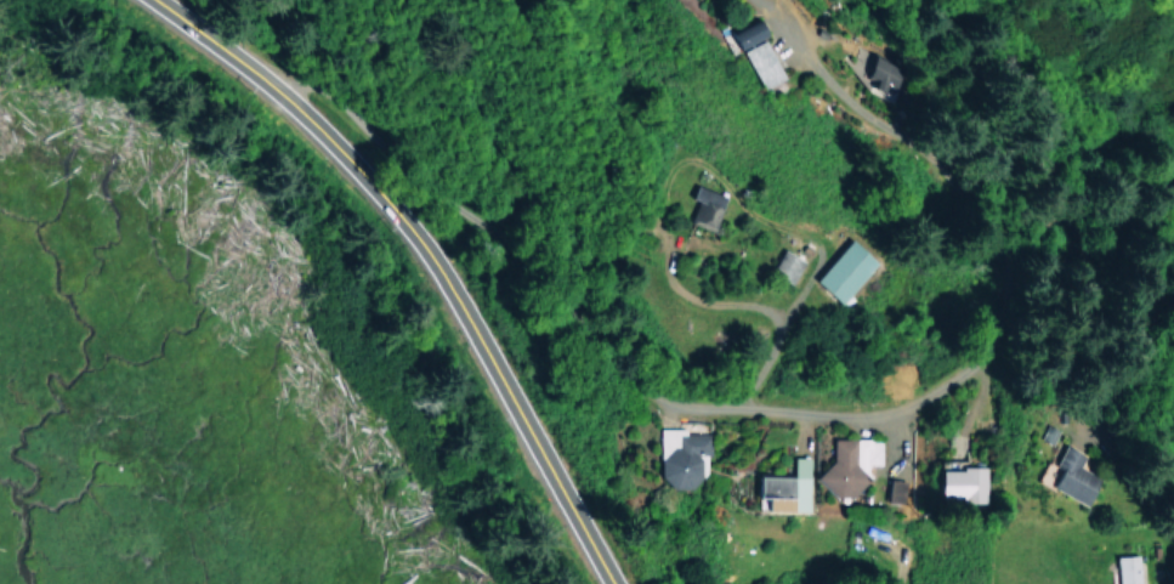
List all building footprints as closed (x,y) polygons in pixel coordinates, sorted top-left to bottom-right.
[(779,79),(764,39),(739,49),(755,87),(779,79)] [(688,197),(696,200),(687,220),(709,229),(722,195),(693,183),(688,197)] [(812,279),(838,302),(877,261),(852,238),(812,279)] [(771,270),(779,272),(777,278),(790,283),(800,257),(778,250),(771,270)] [(705,430),(658,429),(657,486),(704,487),(705,430)] [(826,437),(823,492),(863,493),(864,464),(878,464),(879,440),(826,437)] [(1090,508),(1101,484),(1074,471),(1083,454),(1062,444),(1053,466),(1044,461),(1034,480),(1090,508)] [(806,510),(807,457),(790,457),(790,475),(755,475),(754,497),(764,497),(764,509),(806,510)] [(983,500),(985,467),(936,466),(936,499),(983,500)] [(903,497),(903,478),(886,478),(885,495),(903,497)] [(1138,554),(1115,555),(1115,583),(1138,583),(1138,554)]
